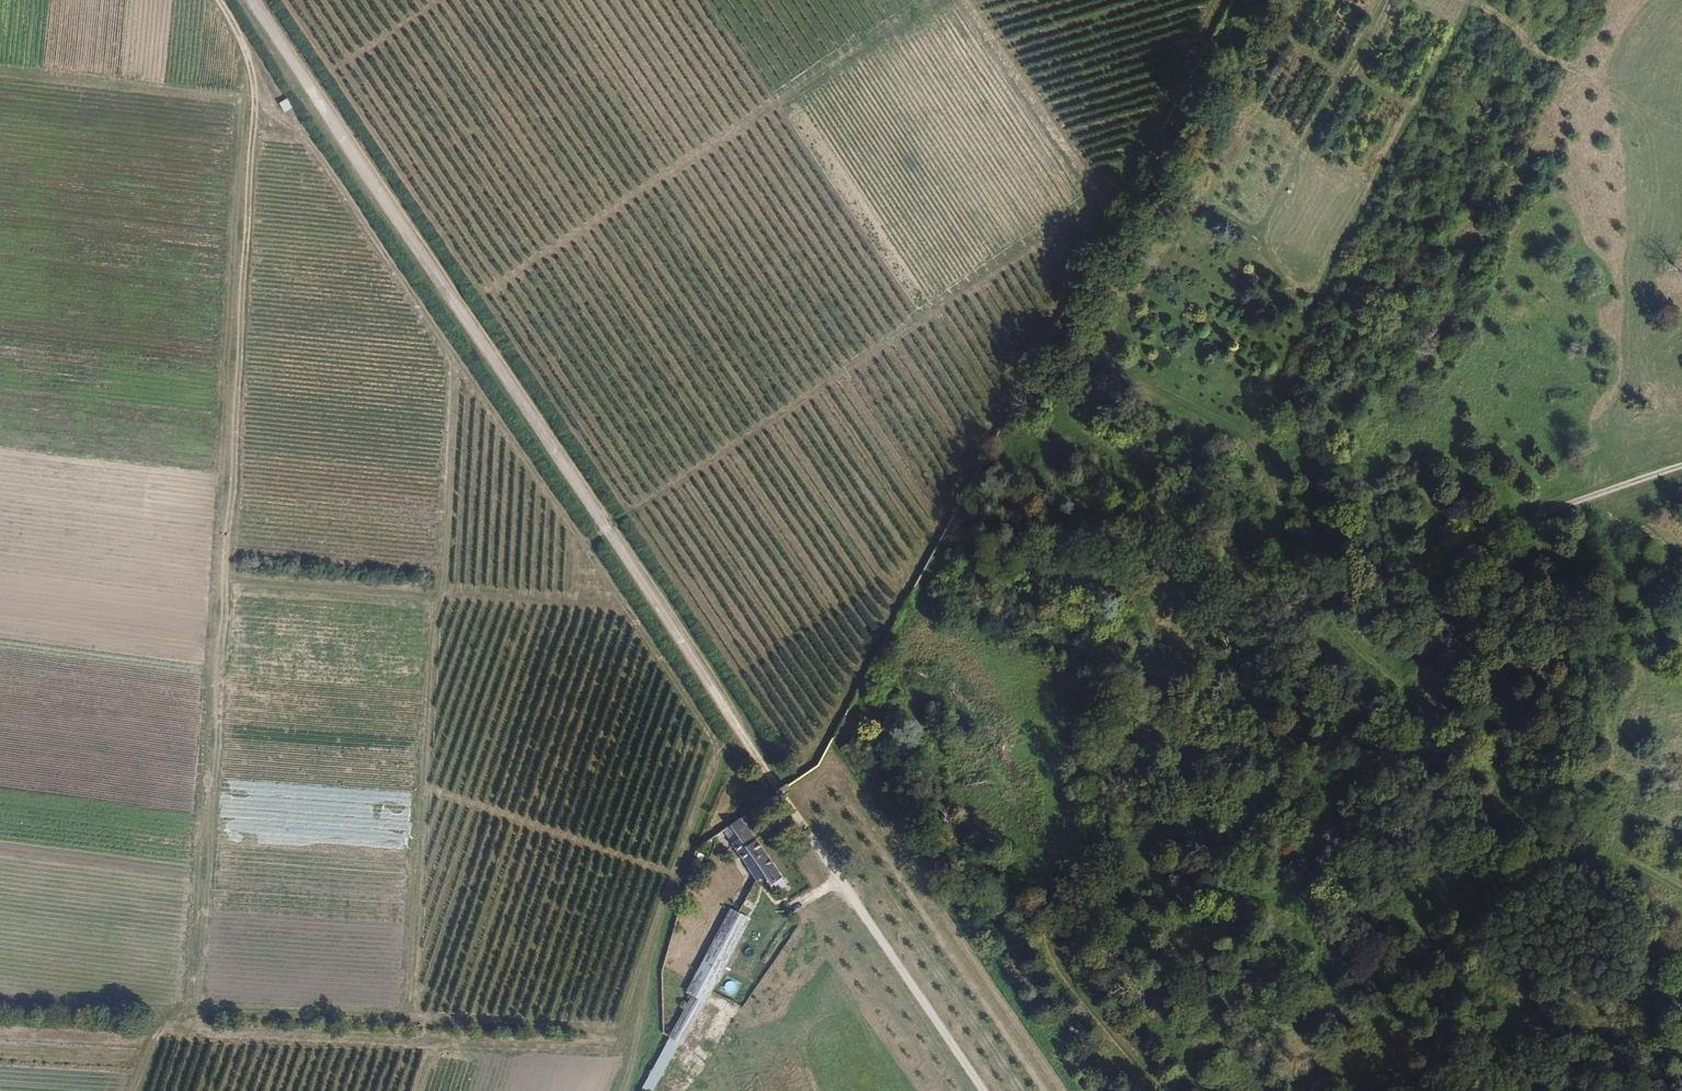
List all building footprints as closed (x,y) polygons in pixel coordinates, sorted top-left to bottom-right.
[(779,789),(771,795),(773,797),(774,799),(782,793),(790,788),(789,786),(787,784),(779,789)] [(783,883),(741,820),(724,832),(757,884),(763,880),(773,896),(780,891),(784,896),(791,893),(795,890),(788,880),(783,883)] [(681,1045),(761,897),(742,886),(685,993),(692,996),(669,1039),(681,1045)] [(788,936),(775,957),(784,962),(797,941),(788,936)] [(730,1050),(737,1037),(726,1031),(719,1044),(730,1050)] [(689,1087),(694,1090),(701,1090),(708,1084),(700,1076),(689,1087)]
